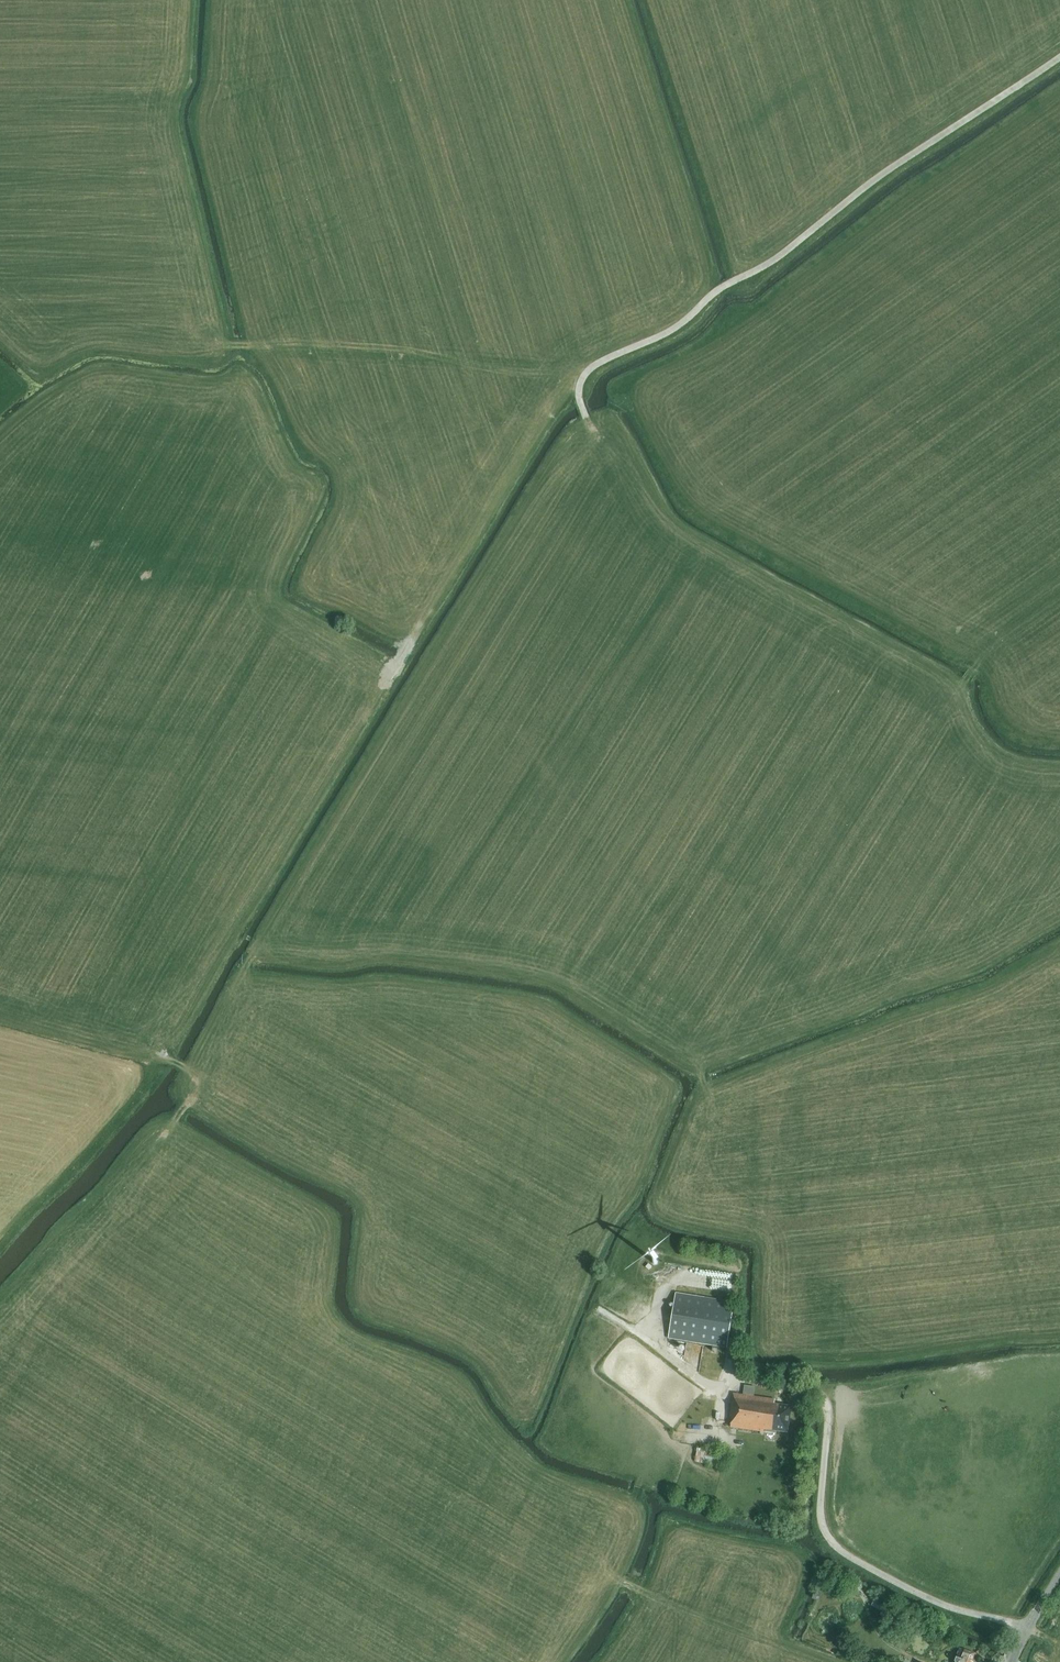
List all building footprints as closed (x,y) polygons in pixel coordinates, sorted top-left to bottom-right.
[(727,1347),(734,1303),(676,1293),(669,1338),(727,1347)] [(732,1417),(731,1427),(777,1433),(777,1431),(788,1432),(792,1406),(775,1403),(776,1399),(754,1396),(755,1387),(745,1386),(744,1395),(734,1393),(730,1417),(732,1417)] [(729,1454),(697,1447),(695,1460),(726,1467),(729,1454)] [(821,1594),(814,1591),(812,1598),(818,1600),(821,1594)] [(883,1604),(874,1599),(871,1604),(880,1609),(883,1604)] [(975,1654),(965,1649),(961,1659),(956,1657),(955,1661),(973,1661),(972,1661),(975,1654)]
